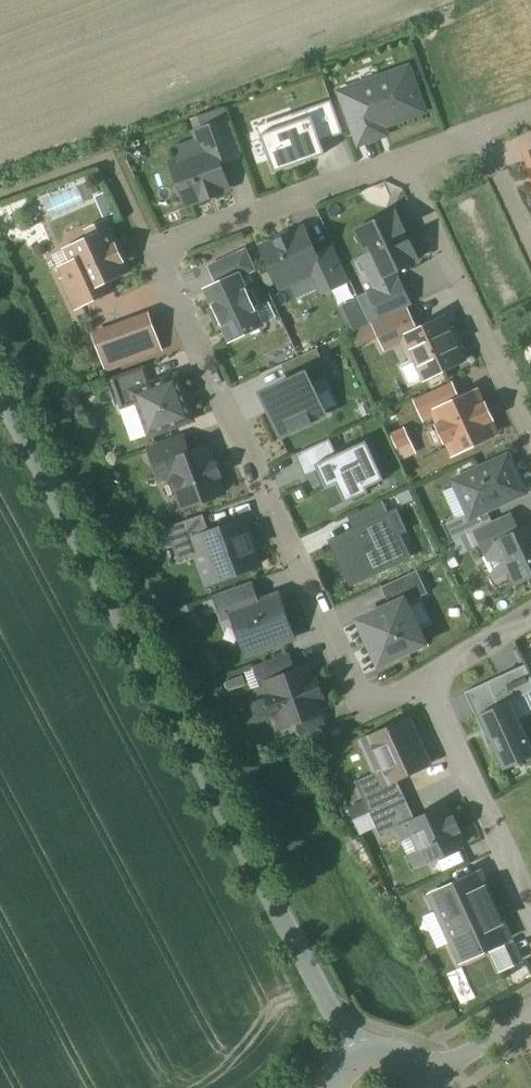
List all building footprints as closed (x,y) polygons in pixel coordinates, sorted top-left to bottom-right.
[(408,71),(357,89),(360,97),(362,96),(371,121),(379,117),(382,126),(422,111),(408,71)] [(360,97),(345,102),(360,143),(376,137),(371,121),(362,96),(360,97)] [(309,116),(260,133),(273,170),(322,153),(309,116)] [(229,121),(198,132),(206,152),(214,149),(219,164),(242,156),(229,121)] [(206,152),(173,164),(180,183),(177,188),(180,196),(185,198),(187,204),(202,198),(203,200),(219,194),(218,192),(228,189),(219,164),(214,149),(206,152)] [(468,162),(456,167),(458,173),(470,168),(468,162)] [(392,212),(356,226),(367,253),(362,255),(371,277),(412,260),(392,212)] [(128,271),(105,222),(89,230),(93,237),(67,249),(78,273),(63,280),(76,307),(107,293),(102,283),(128,271)] [(301,227),(264,245),(282,282),(318,265),(301,227)] [(201,287),(225,341),(262,325),(238,271),(201,287)] [(407,308),(373,324),(384,348),(403,339),(402,337),(417,330),(407,308)] [(149,318),(96,337),(106,366),(159,346),(149,318)] [(417,330),(402,337),(403,339),(413,360),(416,359),(426,380),(464,362),(444,318),(417,330)] [(146,366),(110,379),(122,410),(138,405),(134,393),(153,386),(146,366)] [(304,372),(257,394),(278,439),(325,417),(304,372)] [(153,386),(134,393),(138,405),(149,436),(192,420),(177,377),(153,386)] [(477,392),(434,412),(453,452),(496,433),(477,392)] [(184,437),(149,450),(149,451),(159,477),(158,477),(159,478),(172,473),(168,463),(191,455),(185,438),(184,437)] [(317,461),(334,453),(328,438),(295,452),(304,473),(319,467),(317,461)] [(334,453),(317,461),(319,467),(326,481),(335,477),(345,498),(369,487),(367,483),(381,477),(364,440),(334,453)] [(191,455),(168,463),(172,473),(185,508),(224,494),(218,478),(221,477),(216,464),(213,465),(207,449),(191,455)] [(508,456),(455,481),(471,517),(524,492),(508,456)] [(349,516),(355,529),(389,513),(383,500),(349,516)] [(355,529),(331,539),(351,584),(411,557),(400,533),(406,530),(397,510),(389,513),(355,529)] [(510,513),(475,529),(487,555),(500,549),(497,543),(519,532),(510,513)] [(203,514),(166,527),(179,561),(207,551),(201,535),(210,532),(203,514)] [(465,514),(449,522),(457,537),(473,530),(465,514)] [(210,532),(201,535),(207,551),(218,580),(259,565),(243,521),(210,532)] [(497,543),(500,549),(515,583),(530,575),(530,527),(519,532),(497,543)] [(383,587),(392,607),(404,601),(405,603),(427,593),(417,572),(383,587)] [(250,582),(215,595),(223,617),(233,613),(233,612),(257,603),(250,582)] [(257,603),(233,612),(233,613),(248,654),(293,638),(278,595),(257,603)] [(392,607),(362,621),(381,663),(424,643),(405,603),(404,601),(392,607)] [(290,654),(253,667),(260,687),(267,684),(267,683),(297,672),(290,654)] [(524,667),(466,690),(484,734),(489,732),(480,710),(510,697),(530,689),(530,685),(524,667)] [(297,672),(267,683),(267,684),(272,696),(268,698),(274,716),(278,714),(283,728),(324,713),(319,700),(323,698),(317,680),(313,681),(308,668),(297,672)] [(505,768),(530,757),(530,746),(510,697),(480,710),(489,732),(505,768)] [(408,720),(370,737),(384,768),(391,782),(397,779),(429,764),(408,720)] [(384,768),(355,782),(370,813),(405,797),(397,779),(391,782),(384,768)] [(405,797),(370,813),(381,838),(398,830),(397,829),(416,820),(405,797)] [(416,820),(397,829),(398,830),(402,840),(414,835),(426,861),(463,844),(457,831),(459,830),(453,818),(451,819),(446,807),(416,820)] [(481,874),(429,898),(460,967),(512,943),(481,874)]
